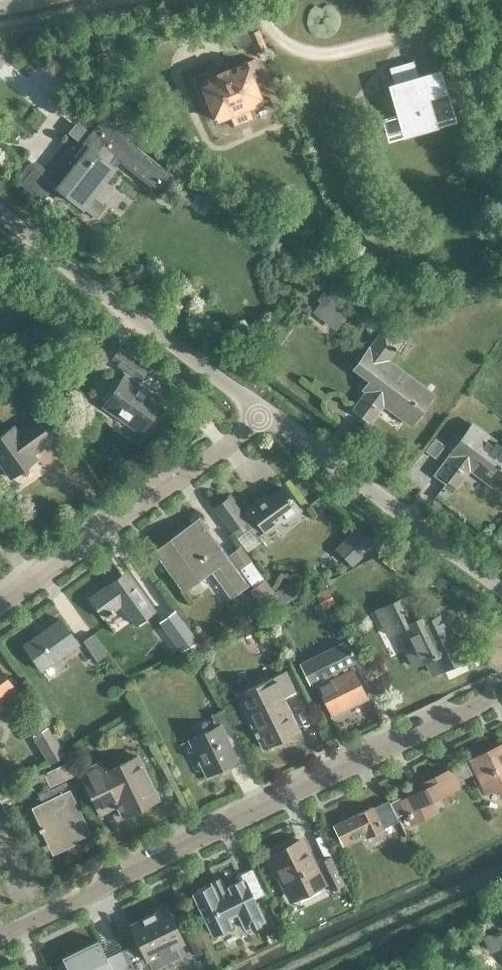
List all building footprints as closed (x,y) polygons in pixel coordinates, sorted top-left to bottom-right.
[(249,69),(257,66),(253,56),(200,78),(217,119),(231,113),(235,123),(253,115),(249,106),(262,100),(249,69)] [(452,116),(438,69),(418,75),(414,60),(390,67),(399,98),(414,93),(417,103),(414,104),(421,125),(452,116)] [(156,187),(168,172),(128,139),(130,136),(105,115),(74,154),(68,150),(46,177),(80,204),(118,156),(156,187)] [(336,330),(350,313),(327,294),(313,311),(336,330)] [(411,424),(432,395),(387,363),(403,341),(384,327),(353,368),(369,380),(363,388),(366,390),(353,409),(372,423),(385,405),(411,424)] [(101,399),(105,403),(103,406),(126,422),(128,418),(143,428),(159,405),(144,395),(146,392),(128,380),(138,366),(117,350),(110,361),(126,372),(121,380),(117,376),(101,399)] [(51,440),(35,419),(16,433),(11,427),(0,435),(0,465),(10,478),(35,460),(31,454),(51,440)] [(501,480),(501,447),(469,423),(448,451),(462,461),(457,468),(461,471),(466,464),(497,487),(501,480)] [(228,497),(214,507),(236,537),(250,527),(256,536),(280,519),(282,522),(298,511),(282,487),(266,498),(263,495),(238,512),(228,497)] [(198,518),(155,550),(183,589),(211,569),(230,596),(246,584),(198,518)] [(358,527),(336,549),(352,565),(374,543),(358,527)] [(253,588),(250,591),(263,608),(277,598),(240,546),(229,555),(245,576),(253,588)] [(390,556),(401,565),(407,558),(396,549),(390,556)] [(135,624),(153,610),(132,581),(127,584),(120,575),(89,598),(103,617),(106,615),(107,617),(113,613),(111,611),(121,604),(135,624)] [(316,592),(324,610),(336,604),(327,586),(316,592)] [(413,666),(443,651),(426,616),(411,623),(400,599),(376,611),(383,625),(391,621),(396,631),(405,627),(413,645),(404,649),(413,666)] [(181,650),(196,642),(180,618),(170,625),(180,640),(176,643),(181,650)] [(41,670),(77,644),(59,620),(23,646),(41,670)] [(84,641),(97,661),(107,655),(94,634),(84,641)] [(344,643),(299,664),(309,685),(314,682),(317,681),(318,684),(316,686),(330,716),(366,699),(352,668),(349,670),(347,666),(350,665),(362,659),(352,639),(344,643)] [(288,670),(244,691),(253,709),(245,714),(259,743),(262,749),(285,738),(298,732),(281,698),(298,690),(288,670)] [(11,691),(0,675),(0,700),(11,691)] [(223,738),(233,733),(223,711),(211,717),(216,728),(190,740),(207,776),(234,763),(223,738)] [(49,764),(64,755),(47,727),(32,735),(49,764)] [(470,759),(486,791),(501,784),(501,743),(470,759)] [(122,818),(158,800),(136,757),(103,773),(99,764),(78,774),(98,814),(116,806),(122,818)] [(49,787),(71,776),(65,764),(43,775),(49,787)] [(401,797),(389,802),(396,817),(407,812),(412,823),(436,812),(431,800),(457,788),(449,770),(420,784),(423,789),(402,799),(401,797)] [(67,843),(89,833),(68,790),(32,808),(50,845),(64,838),(67,843)] [(381,830),(381,829),(397,822),(387,801),(371,809),(370,808),(333,826),(341,843),(364,832),(366,838),(381,830)] [(300,842),(271,856),(290,896),(325,879),(317,863),(329,857),(323,844),(305,853),(300,842)] [(330,889),(342,883),(329,857),(317,863),(325,879),(330,889)] [(203,915),(191,921),(203,946),(215,940),(212,933),(213,932),(214,935),(229,928),(228,925),(231,924),(230,922),(240,917),(245,929),(264,920),(244,879),(225,888),(228,892),(218,897),(211,885),(193,894),(203,915)] [(123,949),(133,969),(143,969),(150,967),(147,960),(183,943),(165,906),(129,924),(138,942),(123,949)] [(123,949),(106,957),(97,939),(61,957),(67,969),(133,969),(123,949)]
